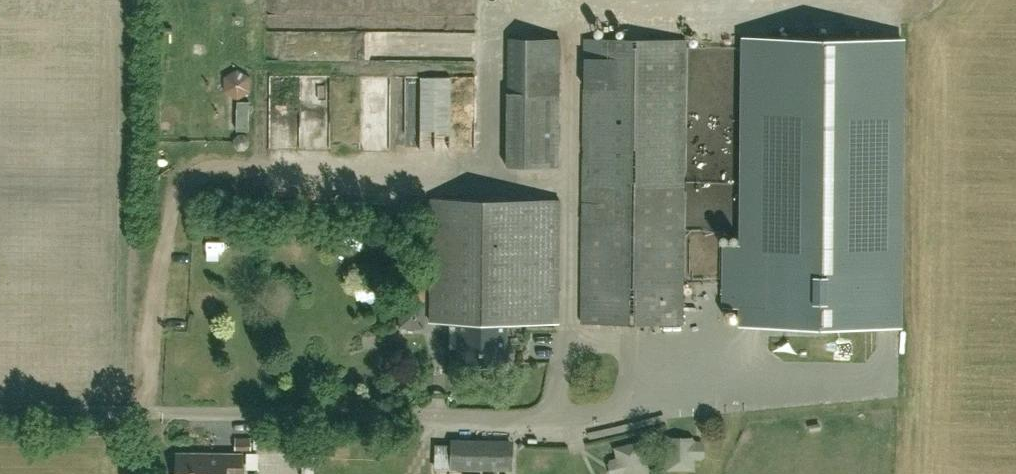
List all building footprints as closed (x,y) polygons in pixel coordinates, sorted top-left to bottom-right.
[(906,38),(741,36),(740,244),(723,244),(722,306),(739,306),(739,324),(902,325),(906,38)] [(558,166),(560,94),(561,37),(508,37),(507,92),(506,165),(558,166)] [(582,323),(683,324),(686,39),(585,38),(582,323)] [(459,147),(458,76),(427,76),(428,147),(459,147)] [(243,102),(242,138),(258,138),(259,103),(243,102)] [(242,194),(245,183),(230,180),(227,191),(242,194)] [(559,198),(432,197),(431,321),(458,321),(457,364),(507,364),(508,322),(559,322),(559,321),(558,321),(559,198)] [(212,240),(220,264),(235,259),(226,235),(212,240)] [(347,236),(343,256),(354,259),(359,239),(347,236)] [(368,305),(393,295),(388,283),(363,293),(368,305)] [(424,322),(425,287),(409,287),(408,322),(424,322)] [(203,306),(220,305),(220,292),(202,294),(203,306)] [(236,438),(236,449),(252,449),(252,438),(236,438)] [(435,468),(513,470),(514,439),(452,438),(452,444),(436,444),(435,468)] [(651,461),(652,441),(634,441),(633,461),(651,461)] [(671,470),(684,468),(680,446),(668,448),(671,470)] [(288,450),(266,450),(267,473),(289,473),(288,450)] [(189,453),(189,458),(177,458),(177,473),(243,473),(243,454),(189,453)]
